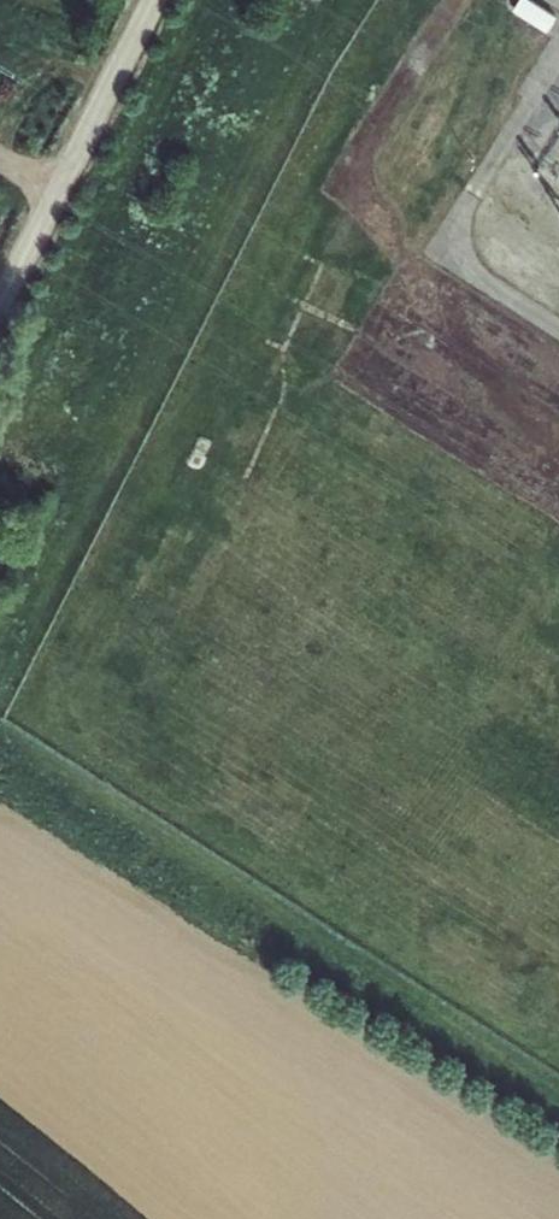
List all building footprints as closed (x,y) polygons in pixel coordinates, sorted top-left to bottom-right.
[(534,0),(519,0),(512,11),(544,32),(556,15),(534,0)]
